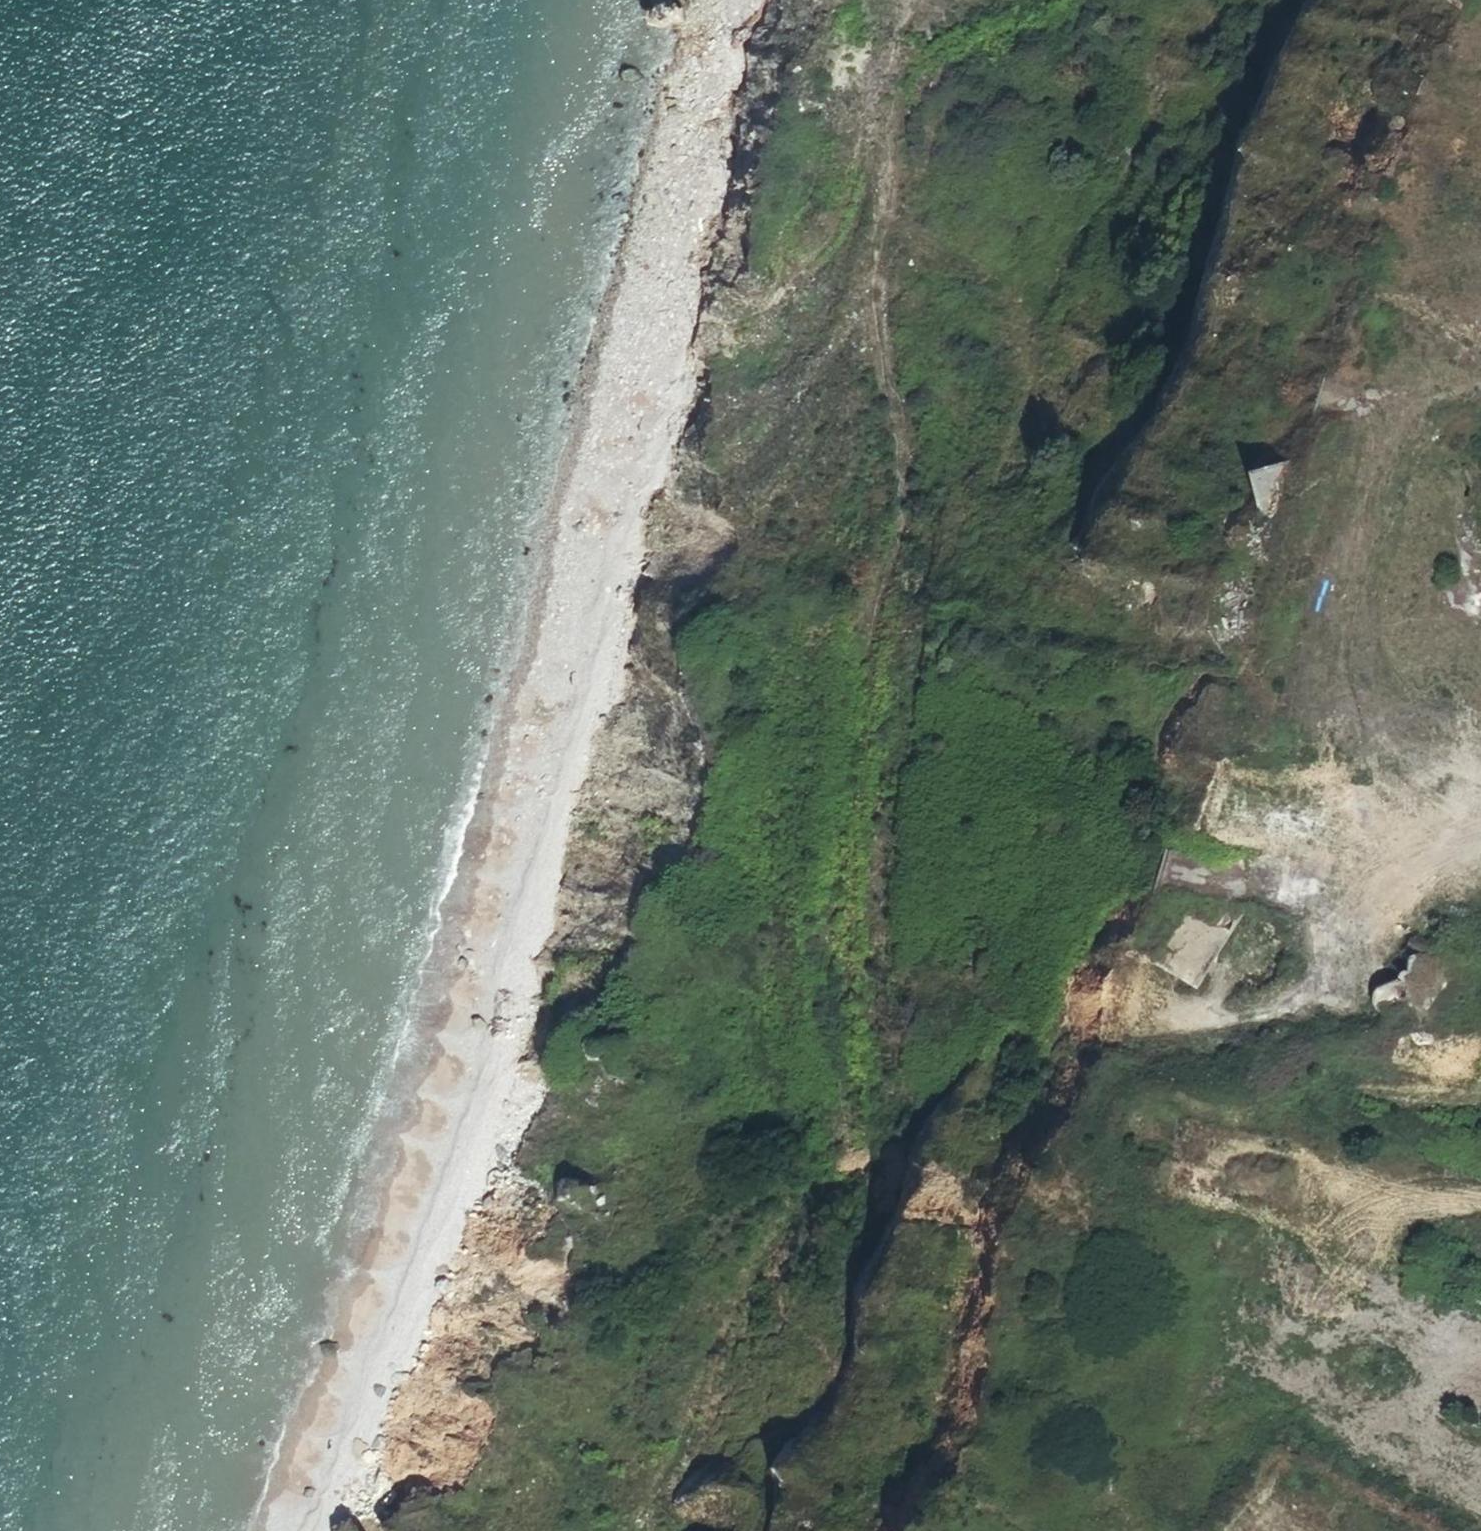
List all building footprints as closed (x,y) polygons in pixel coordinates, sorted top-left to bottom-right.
[(1234,469),(1250,522),(1292,510),(1276,457),(1234,469)] [(1454,561),(1454,581),(1430,585),(1435,635),(1479,631),(1472,561),(1454,561)] [(1147,959),(1190,989),(1236,922),(1229,917),(1219,930),(1203,929),(1177,911),(1147,959)] [(1371,1014),(1406,1047),(1463,984),(1426,955),(1416,951),(1408,956),(1400,978),(1387,978),(1389,987),(1374,992),(1369,1003),(1371,1014)]
